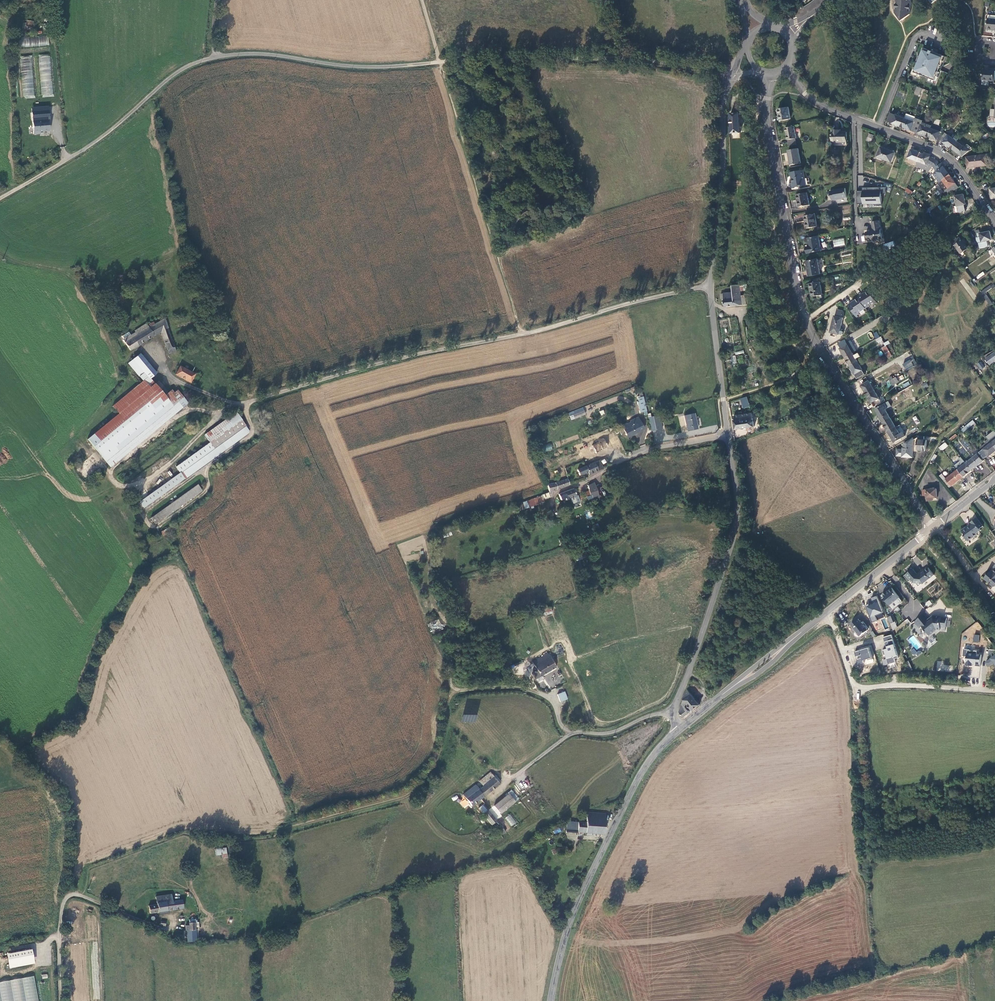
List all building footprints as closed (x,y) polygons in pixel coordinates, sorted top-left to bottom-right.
[(894,12),(900,19),(902,19),(910,13),(911,0),(895,0),(894,12)] [(987,15),(986,16),(986,18),(987,19),(986,29),(994,30),(994,15),(987,15)] [(21,46),(49,47),(49,37),(21,36),(21,46)] [(918,61),(916,66),(915,70),(922,73),(928,76),(936,79),(937,74),(938,75),(940,70),(939,70),(942,63),(943,63),(945,59),(944,59),(945,54),(938,52),(931,49),(924,46),(921,55),(918,61)] [(38,58),(41,96),(53,95),(50,57),(38,58)] [(19,59),(23,98),(35,96),(32,58),(19,59)] [(915,70),(916,66),(914,65),(911,73),(920,77),(922,73),(915,70)] [(994,75),(994,71),(983,70),(982,80),(994,81),(994,75)] [(936,79),(928,76),(927,79),(936,83),(940,75),(938,75),(937,74),(936,79)] [(917,84),(915,91),(921,93),(924,87),(917,84)] [(790,116),(788,104),(778,107),(780,118),(790,116)] [(32,112),(33,134),(40,133),(40,131),(49,130),(49,121),(50,121),(49,111),(32,112)] [(740,111),(731,111),(732,135),(740,135),(741,135),(740,112),(740,111)] [(888,120),(902,125),(905,117),(891,111),(888,120)] [(902,125),(915,130),(920,118),(916,117),(916,115),(907,112),(905,117),(902,125)] [(915,130),(928,135),(932,125),(923,121),(923,119),(920,118),(915,130)] [(795,135),(793,124),(785,126),(787,137),(795,135)] [(945,128),(933,124),(932,125),(928,135),(938,139),(941,131),(944,132),(945,128)] [(832,140),(846,139),(846,129),(840,130),(840,128),(831,128),(832,140)] [(941,139),(952,147),(957,140),(959,138),(956,136),(957,135),(954,133),(952,136),(945,130),(941,139)] [(966,146),(957,140),(952,147),(963,155),(967,153),(969,151),(970,150),(965,146),(966,146)] [(896,151),(882,145),(879,155),(893,160),(896,151)] [(800,161),(797,146),(788,148),(791,162),(800,161)] [(912,148),(909,156),(918,160),(921,152),(912,148)] [(931,155),(921,152),(918,160),(916,165),(926,169),(929,171),(934,165),(931,163),(928,162),(931,155)] [(967,155),(969,166),(988,164),(988,154),(967,155)] [(941,163),(938,160),(934,165),(937,171),(934,173),(940,181),(941,180),(942,179),(950,174),(950,173),(948,171),(945,166),(943,167),(941,163)] [(809,181),(806,168),(792,171),(794,184),(809,181)] [(939,182),(945,189),(947,188),(950,192),(952,190),(959,186),(950,174),(942,179),(941,180),(940,181),(939,182)] [(857,188),(858,201),(868,201),(868,198),(875,198),(875,201),(875,203),(882,202),(881,191),(886,191),(885,184),(867,185),(867,188),(863,188),(857,188)] [(847,195),(845,185),(833,188),(834,188),(830,189),(831,197),(835,197),(840,197),(840,196),(847,195)] [(799,203),(809,201),(807,190),(797,192),(799,203)] [(966,203),(964,194),(956,195),(957,204),(966,203)] [(818,223),(816,211),(805,213),(807,225),(818,223)] [(883,236),(879,218),(872,219),(874,228),(867,229),(868,238),(873,238),(874,239),(879,238),(878,236),(883,236)] [(991,230),(981,232),(982,240),(992,238),(991,230)] [(821,248),(819,234),(809,235),(810,243),(808,244),(809,250),(821,248)] [(962,252),(969,247),(966,242),(968,241),(965,237),(963,238),(961,236),(953,241),(955,244),(956,244),(962,252)] [(834,247),(845,245),(844,238),(833,239),(834,247)] [(893,242),(883,244),(884,250),(894,247),(893,242)] [(821,270),(818,256),(807,258),(810,272),(821,270)] [(825,290),(822,278),(812,281),(815,293),(825,290)] [(740,282),(733,283),(733,290),(734,290),(735,303),(746,302),(746,295),(741,295),(740,288),(740,282)] [(981,289),(983,291),(986,289),(993,285),(993,286),(994,284),(994,282),(992,283),(991,283),(981,289)] [(869,286),(864,288),(865,291),(872,302),(874,300),(877,299),(869,286)] [(994,302),(986,289),(983,291),(992,304),(994,302)] [(726,304),(735,303),(734,290),(733,290),(721,291),(722,297),(725,296),(726,304)] [(870,303),(872,302),(865,291),(863,292),(862,291),(859,294),(859,295),(856,297),(863,308),(870,304),(870,303)] [(860,310),(863,308),(856,297),(855,298),(856,299),(853,300),(852,299),(849,302),(856,313),(858,312),(860,311),(860,310)] [(835,313),(831,330),(832,330),(831,333),(837,335),(838,331),(843,332),(844,328),(842,328),(845,315),(842,315),(836,314),(835,313)] [(165,318),(149,328),(154,336),(161,332),(169,353),(176,351),(165,318)] [(146,323),(135,330),(136,332),(137,335),(149,328),(146,323)] [(137,335),(136,332),(131,335),(124,339),(123,339),(130,350),(154,336),(149,328),(137,335)] [(875,338),(880,346),(882,345),(885,344),(884,341),(880,335),(878,336),(875,338)] [(840,346),(845,355),(853,350),(848,342),(840,346)] [(882,345),(890,359),(893,357),(885,344),(882,345)] [(845,355),(850,363),(858,359),(856,356),(855,353),(853,350),(845,355)] [(986,357),(988,359),(994,355),(994,351),(986,357)] [(156,373),(140,353),(133,359),(149,379),(150,379),(156,373)] [(165,396),(150,379),(149,379),(133,359),(129,363),(143,381),(112,406),(118,413),(87,439),(110,465),(115,461),(113,452),(131,448),(187,402),(177,391),(172,395),(170,392),(165,396)] [(857,376),(865,371),(858,359),(850,363),(857,376)] [(175,374),(190,382),(195,374),(180,366),(177,371),(175,374)] [(860,380),(867,391),(874,387),(867,375),(860,380)] [(879,396),(874,387),(867,391),(872,400),(879,396)] [(639,414),(646,411),(644,404),(642,395),(638,396),(639,397),(636,398),(637,402),(636,402),(639,414)] [(746,396),(740,399),(743,409),(750,406),(746,396)] [(875,406),(883,419),(890,415),(886,407),(888,406),(885,401),(883,402),(875,406)] [(735,418),(732,418),(734,426),(755,423),(753,413),(758,412),(758,409),(753,410),(735,413),(735,418)] [(583,410),(572,415),(570,416),(571,420),(574,419),(585,414),(583,410)] [(204,435),(210,442),(241,420),(236,412),(204,435)] [(687,431),(697,430),(693,414),(684,416),(687,431)] [(656,430),(662,429),(659,415),(653,417),(656,430)] [(883,419),(888,428),(895,423),(890,415),(883,419)] [(627,437),(643,429),(637,418),(630,421),(630,422),(622,427),(622,428),(625,434),(627,437)] [(176,467),(180,472),(246,426),(241,420),(210,442),(187,458),(176,467)] [(895,439),(902,435),(901,432),(895,423),(888,428),(895,439)] [(184,478),(249,431),(246,426),(180,472),(183,477),(184,478)] [(925,437),(925,434),(919,433),(914,436),(914,448),(918,448),(918,447),(927,447),(928,438),(925,437)] [(903,454),(913,454),(914,448),(914,436),(913,435),(905,440),(905,445),(903,445),(903,446),(903,453),(903,454)] [(994,448),(994,445),(989,438),(989,437),(986,439),(986,441),(981,445),(982,447),(983,447),(988,453),(994,448)] [(607,448),(603,439),(602,440),(600,440),(599,438),(597,439),(596,438),(593,440),(589,442),(591,446),(588,447),(591,454),(595,452),(596,454),(607,448)] [(543,445),(545,452),(552,450),(551,444),(543,445)] [(115,461),(120,457),(120,456),(121,455),(122,454),(124,453),(131,448),(113,452),(115,461)] [(171,460),(176,467),(187,458),(182,451),(171,460)] [(978,451),(965,460),(971,467),(983,458),(978,451)] [(963,474),(971,467),(965,460),(961,455),(959,457),(961,460),(959,462),(961,464),(958,467),(963,474)] [(602,468),(599,460),(593,463),(585,466),(587,472),(588,474),(602,468)] [(587,472),(585,466),(577,470),(579,475),(583,473),(583,474),(587,472)] [(951,483),(963,474),(958,467),(952,472),(946,476),(951,483)] [(183,477),(180,472),(139,502),(144,507),(180,481),(183,477)] [(948,485),(951,483),(946,476),(943,478),(948,485)] [(555,490),(568,485),(567,479),(556,482),(546,484),(548,492),(555,490)] [(198,484),(150,518),(155,523),(201,490),(198,484)] [(922,486),(922,492),(926,492),(926,495),(936,494),(936,486),(926,486),(922,486)] [(596,488),(588,489),(589,491),(590,495),(591,495),(592,499),(599,497),(596,488)] [(576,496),(573,489),(559,495),(561,500),(565,498),(566,500),(576,496)] [(549,496),(548,492),(546,493),(541,494),(542,496),(522,502),(524,509),(547,501),(546,497),(549,496)] [(982,523),(976,515),(970,519),(971,522),(967,524),(966,523),(961,527),(963,530),(963,533),(967,538),(977,531),(976,530),(980,527),(979,525),(982,523)] [(993,564),(994,566),(992,569),(990,567),(986,572),(987,573),(984,576),(992,584),(994,583),(994,582),(994,561),(993,564)] [(905,572),(910,578),(913,576),(915,579),(917,580),(920,583),(923,580),(924,580),(935,571),(929,564),(922,570),(922,571),(920,570),(919,571),(914,565),(905,572)] [(891,602),(901,594),(893,585),(890,588),(889,590),(887,588),(884,591),(887,594),(886,595),(891,602)] [(865,605),(871,622),(884,617),(876,596),(870,598),(872,603),(865,605)] [(925,611),(916,618),(921,624),(924,622),(927,625),(926,626),(927,627),(929,626),(928,626),(929,625),(933,629),(938,625),(942,625),(942,622),(947,623),(948,614),(943,614),(943,613),(934,612),(933,614),(930,617),(925,611)] [(850,625),(859,636),(867,630),(861,622),(860,623),(857,619),(850,625)] [(886,648),(883,649),(885,659),(882,660),(883,665),(895,662),(894,659),(898,657),(892,634),(883,637),(886,648)] [(931,645),(936,641),(933,636),(927,640),(931,645)] [(869,648),(854,652),(855,656),(858,655),(859,659),(857,660),(858,664),(863,663),(862,660),(872,658),(869,648)] [(994,666),(994,648),(989,652),(992,656),(984,662),(988,667),(993,663),(994,666)] [(981,666),(981,654),(979,653),(979,649),(963,649),(962,655),(965,656),(964,665),(981,666)] [(555,668),(547,653),(532,663),(535,668),(533,669),(534,672),(532,674),(535,679),(536,679),(541,676),(555,668)] [(949,665),(943,665),(943,661),(937,661),(936,670),(949,671),(949,665)] [(979,678),(980,666),(971,666),(970,677),(979,678)] [(699,705),(688,690),(682,699),(684,700),(682,704),(679,713),(683,717),(688,713),(689,713),(699,705)] [(557,695),(560,702),(567,698),(564,691),(557,695)] [(476,723),(477,715),(463,714),(462,722),(476,723)] [(479,781),(483,785),(494,777),(490,773),(479,781)] [(469,802),(468,803),(470,806),(471,805),(472,805),(499,784),(498,783),(501,782),(496,775),(494,777),(483,785),(484,786),(479,789),(476,785),(463,795),(469,802)] [(501,814),(515,802),(512,798),(509,794),(494,806),(501,814)] [(483,804),(478,808),(483,814),(488,810),(483,804)] [(501,814),(494,806),(491,809),(498,816),(501,814)] [(484,814),(492,824),(496,820),(488,811),(484,814)] [(577,831),(604,833),(605,813),(586,812),(586,822),(582,822),(578,822),(577,831)] [(566,830),(577,831),(578,822),(582,822),(582,818),(576,818),(570,818),(570,821),(566,821),(566,830)] [(222,858),(227,857),(226,848),(215,849),(215,855),(221,855),(222,858)] [(172,901),(171,898),(171,894),(160,896),(156,896),(157,904),(157,905),(149,906),(150,914),(183,909),(182,900),(172,901)] [(7,953),(10,968),(35,964),(33,949),(7,953)] [(35,976),(0,982),(0,1000),(39,1000),(35,976)]
